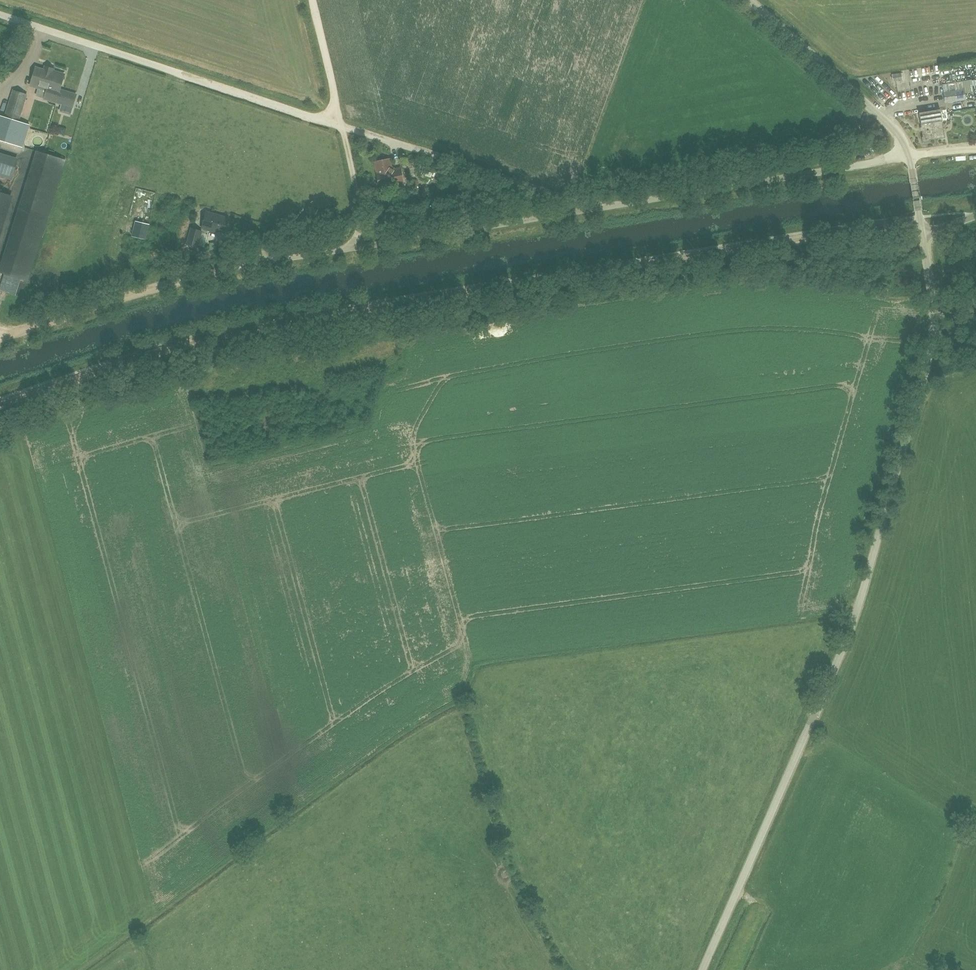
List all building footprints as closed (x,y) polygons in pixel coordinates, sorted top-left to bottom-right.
[(73,107),(76,95),(59,90),(64,75),(50,70),(49,72),(36,68),(31,85),(39,88),(40,86),(51,89),(47,99),(73,107)] [(946,103),(965,99),(962,82),(943,86),(946,103)] [(22,147),(29,125),(19,122),(27,96),(13,91),(5,117),(0,116),(0,140),(22,147)] [(923,141),(945,138),(940,109),(919,113),(923,141)] [(944,122),(951,121),(949,109),(942,111),(944,122)] [(28,282),(48,217),(66,160),(42,153),(5,274),(28,282)] [(12,179),(17,164),(0,158),(0,176),(12,179)] [(375,162),(377,173),(379,187),(403,183),(400,168),(392,170),(389,159),(375,162)] [(408,204),(406,196),(398,197),(400,205),(399,206),(400,213),(410,211),(408,204)] [(224,233),(228,218),(206,212),(202,228),(211,231),(212,229),(224,233)] [(135,222),(132,236),(146,238),(149,224),(135,222)] [(197,247),(201,233),(201,232),(191,229),(187,244),(197,247)] [(242,233),(238,235),(242,243),(246,241),(242,233)] [(885,296),(888,288),(882,287),(879,295),(885,296)]
